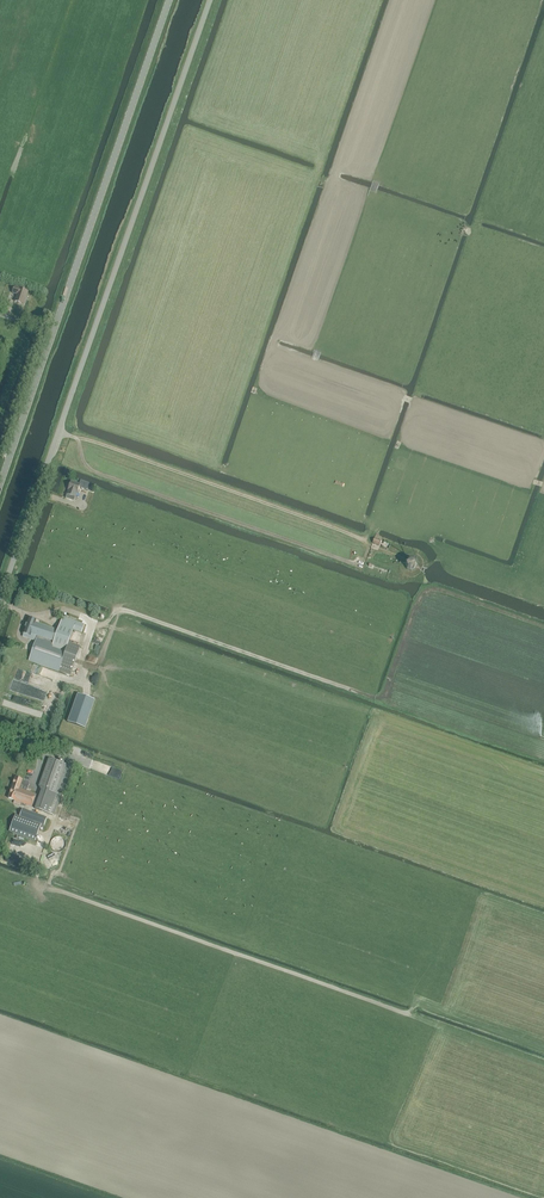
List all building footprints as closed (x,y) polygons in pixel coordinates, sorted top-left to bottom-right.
[(14,301),(24,304),(28,292),(19,289),(20,288),(14,286),(12,293),(16,295),(14,301)] [(67,493),(76,496),(77,492),(81,483),(72,480),(68,489),(69,489),(67,493)] [(407,569),(411,571),(416,569),(417,565),(416,560),(411,559),(407,560),(406,565),(407,569)] [(23,634),(33,637),(36,642),(29,660),(71,676),(82,647),(70,643),(74,630),(82,633),(85,624),(63,616),(58,630),(36,622),(37,621),(29,618),(23,634)] [(85,728),(95,700),(78,694),(68,722),(85,728)] [(35,809),(54,816),(71,767),(49,759),(39,787),(41,792),(35,809)] [(15,800),(14,803),(19,805),(20,803),(32,807),(36,795),(27,791),(30,783),(16,778),(13,787),(9,798),(15,800)] [(9,832),(35,841),(42,824),(44,825),(47,818),(22,809),(20,816),(16,815),(9,832)] [(66,844),(66,842),(66,841),(65,839),(64,838),(61,837),(60,837),(58,836),(57,837),(55,837),(54,838),(53,839),(52,840),(52,842),(51,844),(51,846),(52,847),(53,849),(54,850),(56,851),(57,851),(59,851),(60,851),(62,851),(63,850),(64,849),(65,848),(66,847),(66,844)]
